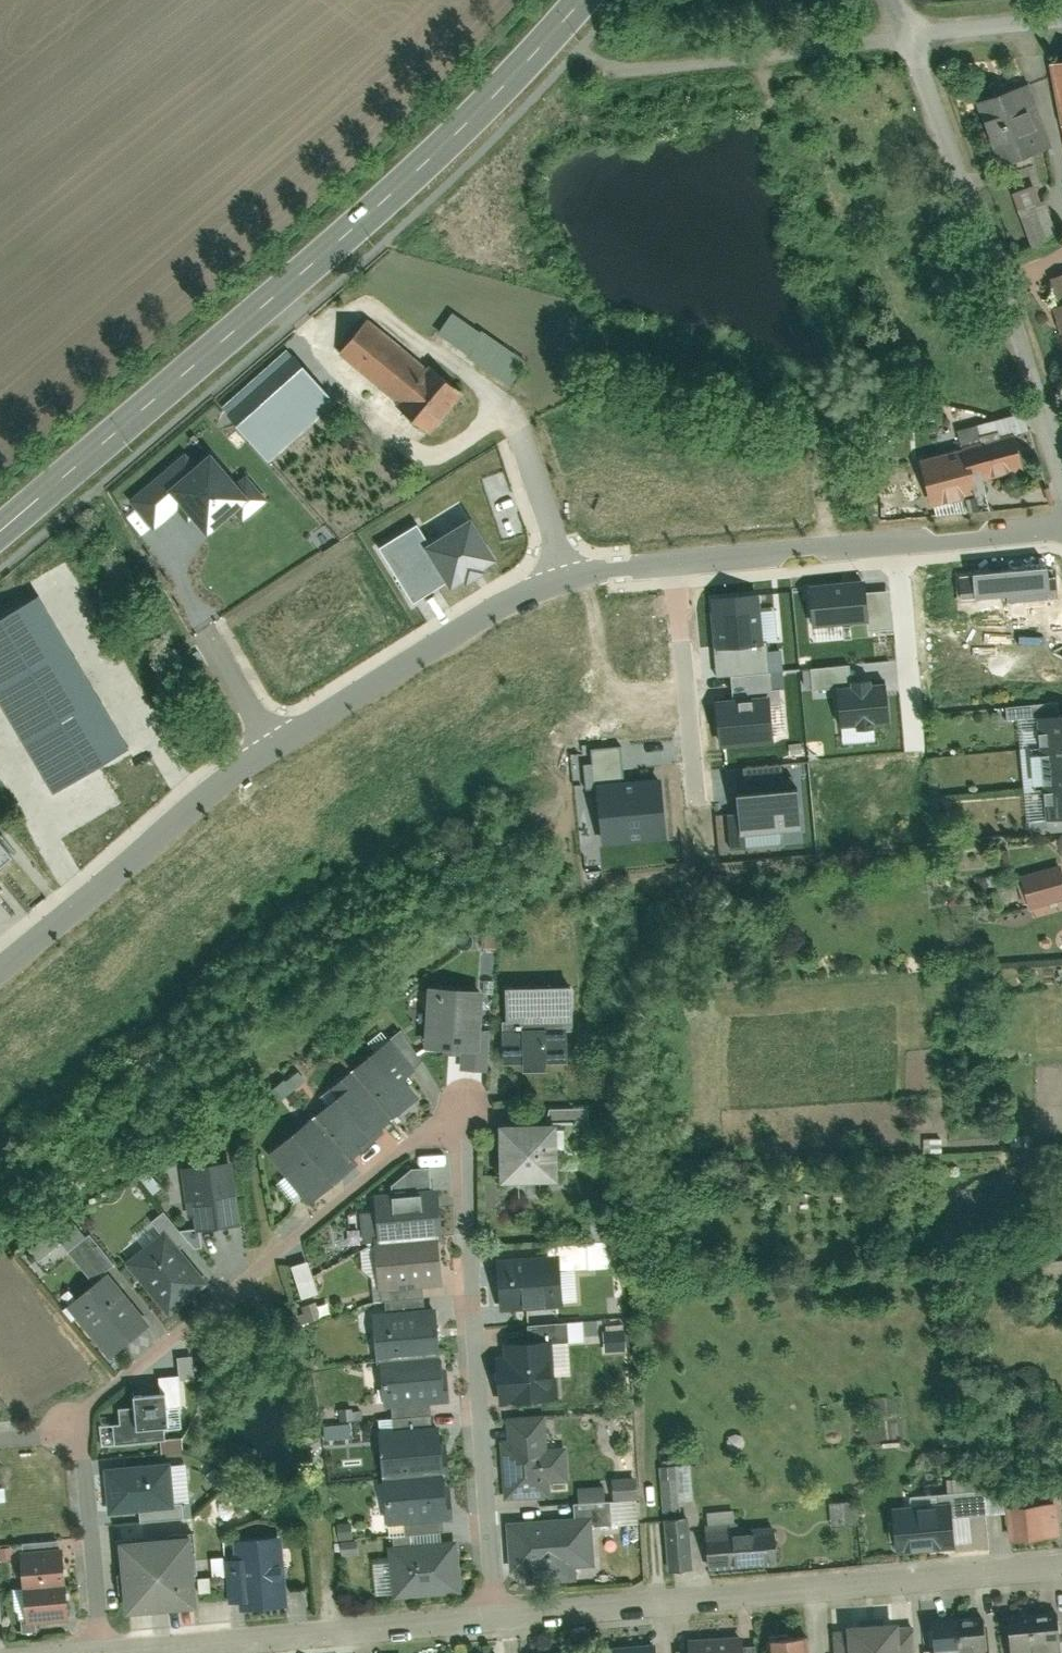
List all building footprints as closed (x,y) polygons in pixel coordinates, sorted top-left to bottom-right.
[(1053,67),(1061,111),(1061,65),(1053,67)] [(1003,168),(1054,150),(1033,88),(982,106),(1003,168)] [(1042,183),(1016,191),(1034,247),(1060,239),(1042,183)] [(1058,307),(1051,310),(1061,339),(1061,274),(1047,280),(1058,307)] [(510,391),(528,368),(461,315),(443,337),(510,391)] [(369,323),(340,360),(373,387),(437,437),(466,401),(403,350),(369,323)] [(336,403),(294,357),(229,416),(271,462),(336,403)] [(989,494),(985,483),(1027,471),(1017,436),(924,462),(937,509),(989,494)] [(250,502),(211,455),(196,468),(185,455),(129,502),(154,532),(179,511),(189,524),(194,520),(208,537),(250,502)] [(420,521),(382,544),(415,599),(448,579),(454,583),(499,557),(473,514),(431,539),(420,521)] [(1048,564),(960,572),(962,594),(1050,586),(1048,564)] [(866,577),(807,584),(811,625),(849,621),(871,619),(872,627),(895,624),(891,587),(867,589),(866,577)] [(54,785),(130,742),(41,594),(0,616),(0,695),(54,785)] [(731,676),(770,673),(768,639),(763,639),(760,595),(712,599),(718,674),(731,673),(731,676)] [(851,660),(811,662),(812,686),(838,685),(840,722),(858,721),(858,726),(876,725),(875,718),(891,717),(889,679),(873,680),(873,677),(852,678),(851,660)] [(734,702),(719,704),(723,746),(772,742),(769,707),(781,705),(780,690),(771,691),(770,673),(731,676),(734,702)] [(1061,740),(1061,714),(1036,716),(1038,742),(1061,740)] [(1061,766),(1061,740),(1038,742),(1040,768),(1061,766)] [(624,777),(621,743),(594,745),(602,840),(669,835),(665,774),(624,777)] [(783,760),(744,765),(747,790),(735,792),(740,832),(802,825),(798,786),(786,787),(783,760)] [(1061,793),(1061,766),(1040,768),(1042,794),(1061,793)] [(1061,819),(1061,793),(1042,794),(1044,820),(1061,819)] [(13,857),(0,841),(0,867),(13,857)] [(476,1036),(480,977),(426,974),(422,1033),(476,1036)] [(500,986),(502,1058),(520,1057),(520,1066),(546,1065),(546,1057),(566,1056),(564,984),(500,986)] [(386,1026),(343,1063),(351,1071),(387,1114),(417,1089),(404,1074),(418,1063),(386,1026)] [(387,1114),(351,1071),(306,1109),(311,1114),(332,1139),(347,1127),(357,1140),(387,1114)] [(550,1113),(490,1115),(492,1174),(552,1172),(550,1113)] [(332,1139),(311,1114),(267,1151),(301,1191),(345,1154),(332,1139)] [(229,1162),(185,1168),(189,1200),(196,1199),(200,1228),(238,1223),(229,1162)] [(438,1224),(435,1182),(371,1186),(374,1229),(438,1224)] [(208,1280),(166,1231),(125,1266),(162,1309),(180,1294),(185,1299),(208,1280)] [(33,1246),(46,1267),(68,1254),(55,1232),(33,1246)] [(375,1237),(379,1291),(443,1287),(439,1233),(375,1237)] [(578,1262),(594,1261),(594,1266),(615,1265),(615,1255),(612,1255),(611,1242),(577,1244),(578,1262)] [(500,1250),(501,1259),(493,1260),(496,1301),(504,1300),(504,1307),(560,1304),(557,1256),(542,1257),(541,1247),(500,1250)] [(294,1264),(304,1295),(321,1290),(311,1258),(294,1264)] [(148,1319),(106,1269),(65,1304),(106,1353),(148,1319)] [(375,1310),(378,1359),(441,1356),(438,1307),(375,1310)] [(608,1348),(628,1348),(629,1324),(608,1324),(608,1348)] [(558,1398),(554,1335),(506,1338),(507,1354),(498,1354),(501,1402),(558,1398)] [(378,1359),(381,1407),(451,1403),(449,1379),(443,1379),(441,1356),(378,1359)] [(117,1422),(99,1423),(100,1440),(161,1437),(160,1422),(165,1422),(164,1407),(178,1406),(176,1372),(157,1373),(158,1384),(129,1386),(130,1405),(116,1406),(117,1422)] [(546,1481),(566,1479),(563,1443),(547,1444),(545,1414),(503,1418),(506,1443),(496,1444),(501,1499),(548,1494),(546,1481)] [(381,1429),(384,1478),(447,1474),(453,1474),(452,1449),(445,1450),(444,1425),(381,1429)] [(172,1461),(106,1467),(109,1512),(176,1507),(172,1461)] [(661,1464),(664,1504),(695,1502),(693,1463),(661,1464)] [(384,1478),(387,1525),(456,1521),(455,1498),(448,1498),(447,1474),(384,1478)] [(860,1521),(859,1499),(831,1501),(833,1523),(860,1521)] [(1011,1508),(1015,1548),(1061,1543),(1061,1503),(1011,1508)] [(958,1505),(894,1511),(898,1557),(962,1551),(958,1505)] [(663,1513),(667,1566),(693,1564),(689,1511),(663,1513)] [(509,1571),(525,1569),(526,1578),(573,1574),(572,1565),(594,1563),(589,1512),(504,1520),(509,1571)] [(774,1521),(703,1527),(707,1570),(778,1563),(774,1521)] [(197,1600),(190,1526),(115,1533),(121,1607),(197,1600)] [(231,1603),(241,1602),(242,1613),(290,1608),(283,1533),(235,1538),(237,1558),(227,1559),(231,1603)] [(457,1539),(387,1543),(391,1596),(461,1591),(457,1539)] [(23,1585),(68,1581),(65,1540),(19,1544),(23,1585)] [(27,1627),(72,1622),(68,1581),(23,1585),(27,1627)] [(1036,1613),(1039,1652),(1061,1652),(1061,1611),(1036,1613)] [(1036,1613),(1007,1616),(1011,1652),(1039,1652),(1036,1613)] [(990,1619),(961,1621),(964,1652),(993,1652),(990,1619)] [(849,1624),(851,1652),(908,1652),(906,1621),(849,1624)] [(961,1621),(933,1624),(936,1652),(964,1652),(961,1621)] [(747,1635),(717,1638),(719,1652),(749,1652),(747,1635)] [(808,1638),(786,1640),(786,1636),(767,1638),(768,1652),(809,1652),(808,1638)] [(717,1638),(688,1640),(689,1652),(719,1652),(717,1638)] [(604,1648),(604,1652),(655,1652),(654,1644),(604,1648)]
